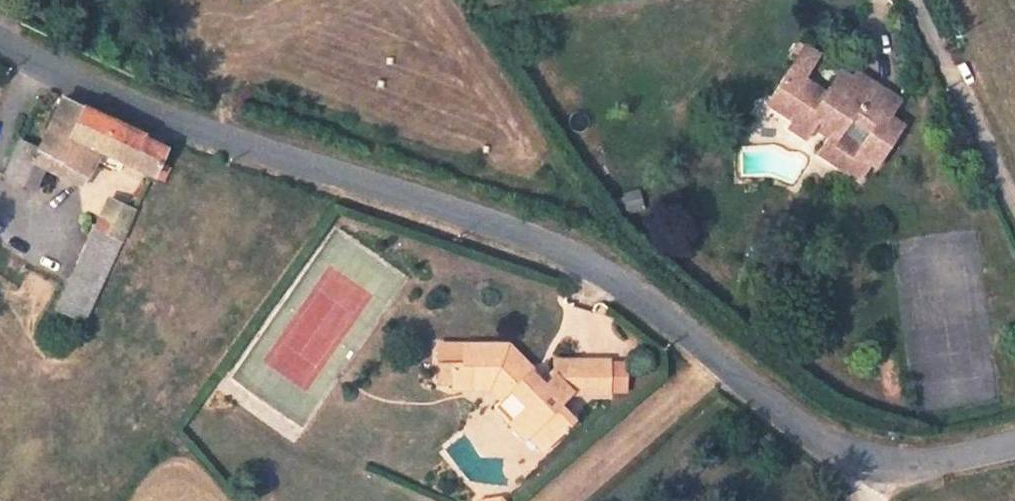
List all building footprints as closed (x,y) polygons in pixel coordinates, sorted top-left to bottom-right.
[(827,34),(813,25),(799,44),(814,54),(827,34)] [(809,60),(814,54),(799,44),(776,77),(804,95),(795,110),(813,122),(826,106),(840,116),(824,140),(865,169),(878,152),(883,155),(910,116),(894,105),(905,90),(863,60),(860,63),(850,77),(836,67),(831,75),(809,60)] [(846,53),(836,67),(850,77),(860,63),(846,53)] [(97,150),(143,168),(152,172),(158,159),(164,144),(138,133),(138,130),(62,97),(38,152),(32,166),(45,172),(80,187),(97,150)] [(32,166),(38,152),(17,144),(0,182),(0,184),(21,192),(24,184),(32,166)] [(166,163),(158,159),(152,172),(161,175),(166,163)] [(45,172),(32,166),(24,184),(37,189),(45,172)] [(34,196),(37,189),(24,184),(21,192),(34,196)] [(626,213),(643,210),(641,190),(623,192),(626,213)] [(95,223),(117,231),(129,203),(108,194),(95,223)] [(117,231),(125,236),(137,207),(129,203),(117,231)] [(689,211),(647,208),(644,241),(686,244),(689,211)] [(80,262),(101,269),(117,231),(95,223),(80,262)] [(125,236),(117,231),(101,269),(110,273),(125,236)] [(89,321),(110,273),(101,269),(80,262),(60,309),(89,321)] [(531,363),(504,337),(460,338),(461,357),(447,358),(448,382),(485,380),(498,393),(491,400),(507,414),(511,413),(541,442),(569,412),(555,398),(567,385),(608,384),(608,352),(555,352),(555,368),(542,380),(527,367),(531,363)] [(461,357),(460,338),(433,339),(433,358),(447,358),(461,357)] [(499,492),(485,500),(505,500),(499,492)]
